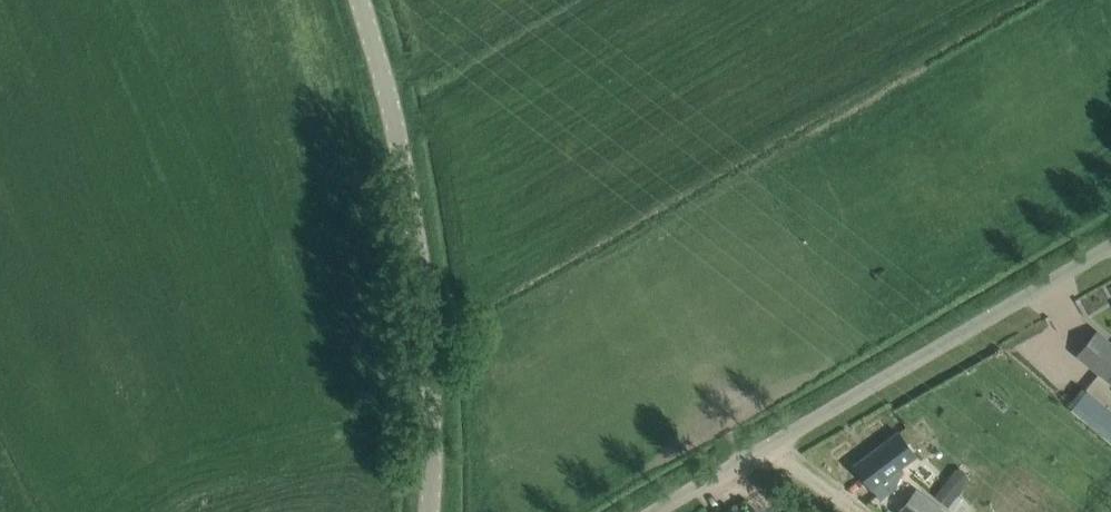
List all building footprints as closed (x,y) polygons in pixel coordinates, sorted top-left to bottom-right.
[(1098,372),(1110,383),(1110,357),(1098,372)] [(1110,388),(1110,383),(1099,373),(1078,398),(1093,410),(1110,388)] [(898,432),(854,465),(873,489),(880,500),(894,489),(904,470),(901,467),(916,456),(898,432)] [(955,470),(935,497),(948,507),(969,480),(955,470)] [(916,490),(899,511),(945,511),(916,490)]
